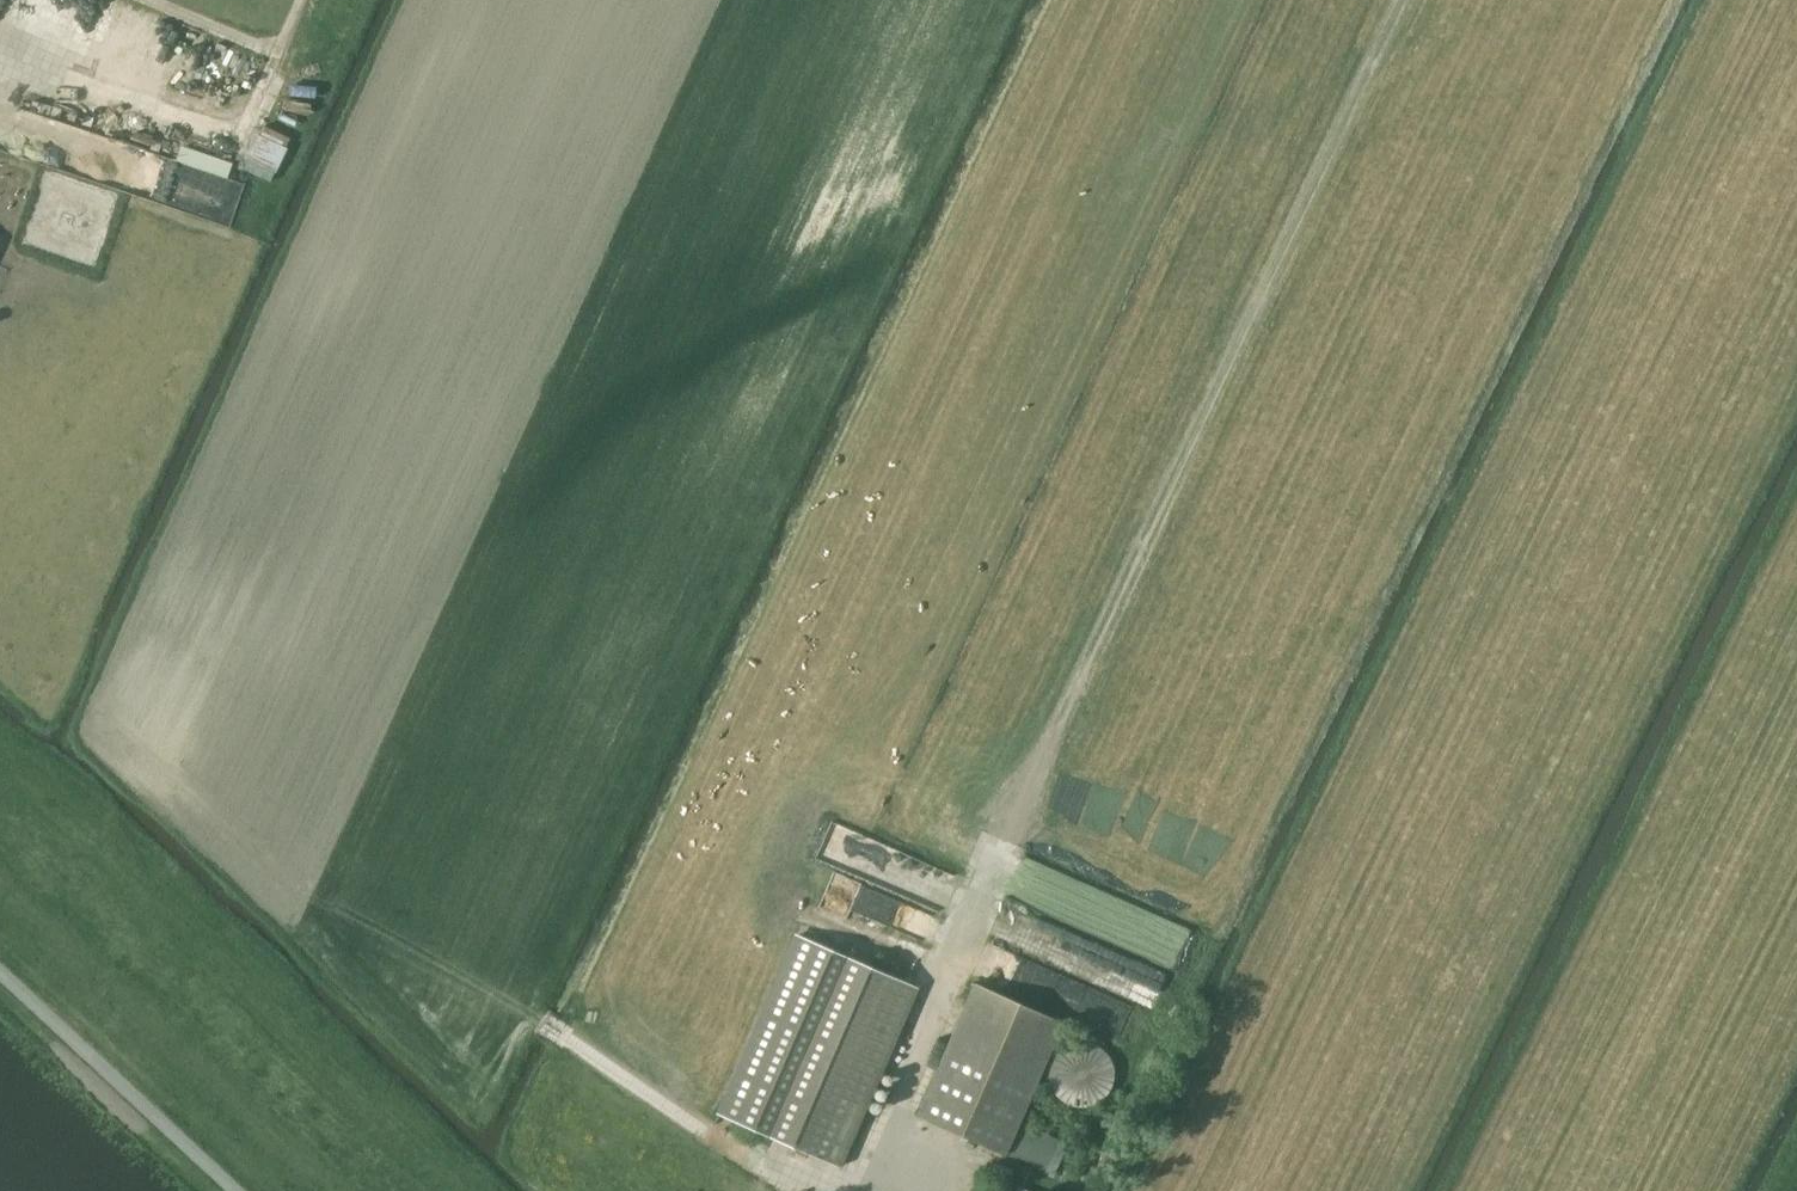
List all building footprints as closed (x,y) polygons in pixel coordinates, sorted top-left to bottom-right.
[(262,119),(244,164),(274,176),(293,132),(262,119)] [(231,174),(227,188),(214,184),(206,212),(234,220),(246,178),(231,174)] [(718,1113),(766,1134),(845,955),(797,934),(718,1113)] [(916,986),(845,955),(766,1134),(837,1165),(916,986)] [(1003,1153),(1061,1021),(973,982),(914,1114),(1003,1153)] [(1049,1061),(1047,1073),(1049,1084),(1054,1094),(1063,1101),(1074,1105),(1085,1105),(1096,1101),(1105,1094),(1110,1084),(1112,1073),(1110,1061),(1105,1051),(1096,1044),(1085,1040),(1074,1040),(1063,1044),(1054,1051),(1049,1061)] [(1011,1153),(1054,1172),(1066,1144),(1023,1125),(1011,1153)] [(969,1190),(995,1190),(973,1182),(969,1190)]
